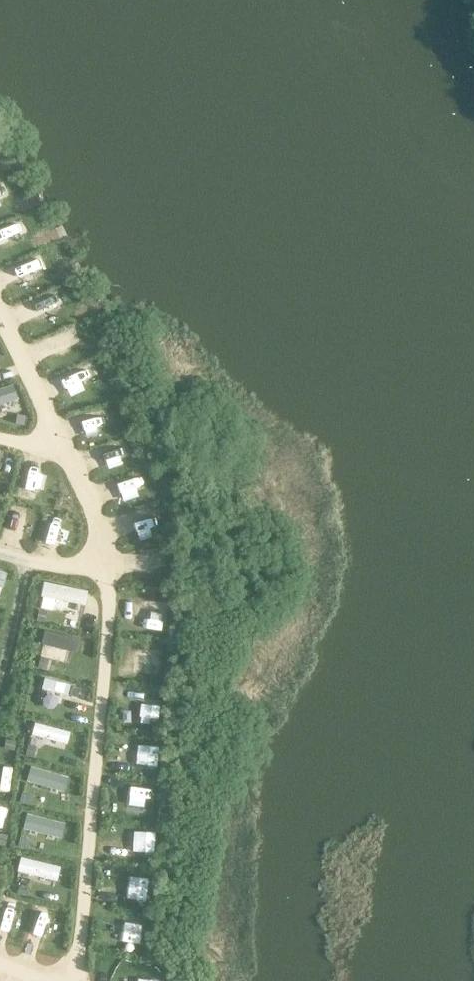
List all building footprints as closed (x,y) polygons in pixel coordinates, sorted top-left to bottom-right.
[(157,542),(151,491),(136,493),(141,544),(157,542)]
